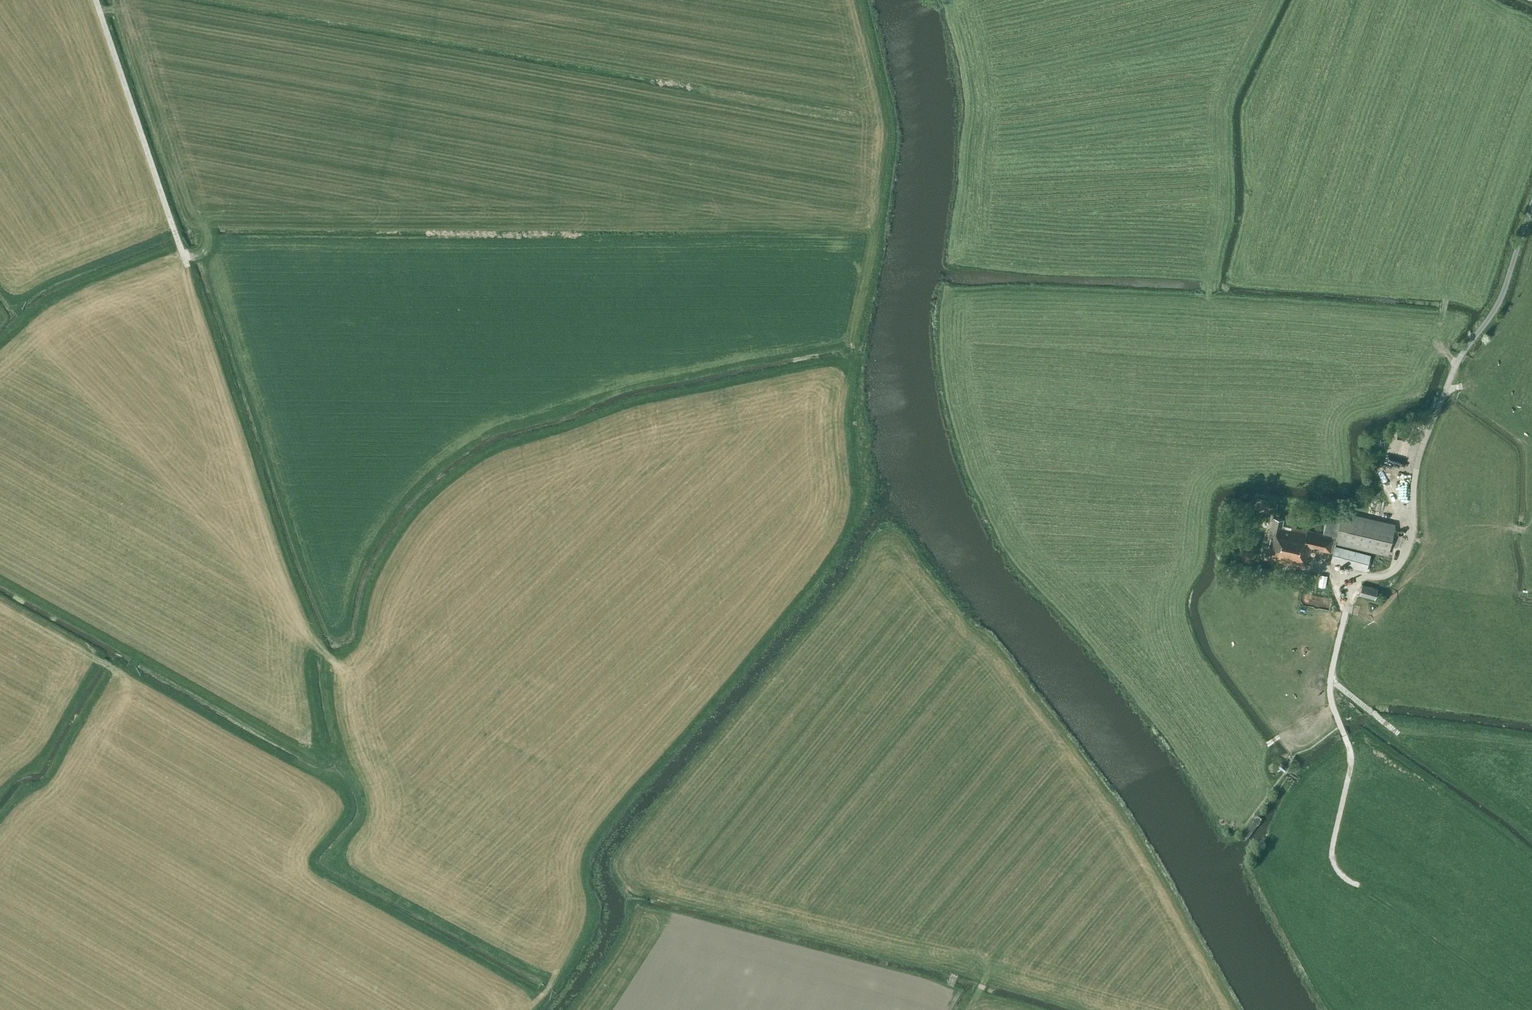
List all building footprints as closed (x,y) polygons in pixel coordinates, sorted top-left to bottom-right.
[(1276,502),(1260,499),(1258,508),(1274,511),(1276,502)] [(1387,554),(1394,523),(1342,512),(1341,518),(1327,515),(1323,533),(1333,535),(1333,536),(1282,526),(1283,520),(1273,518),(1264,559),(1305,568),(1307,558),(1309,559),(1311,547),(1332,552),(1330,560),(1366,570),(1370,554),(1335,545),(1336,543),(1387,554)] [(1326,584),(1328,572),(1322,570),(1319,582),(1326,584)] [(1377,588),(1361,584),(1359,594),(1374,598),(1377,588)] [(1284,771),(1287,767),(1281,763),(1278,766),(1284,771)]
